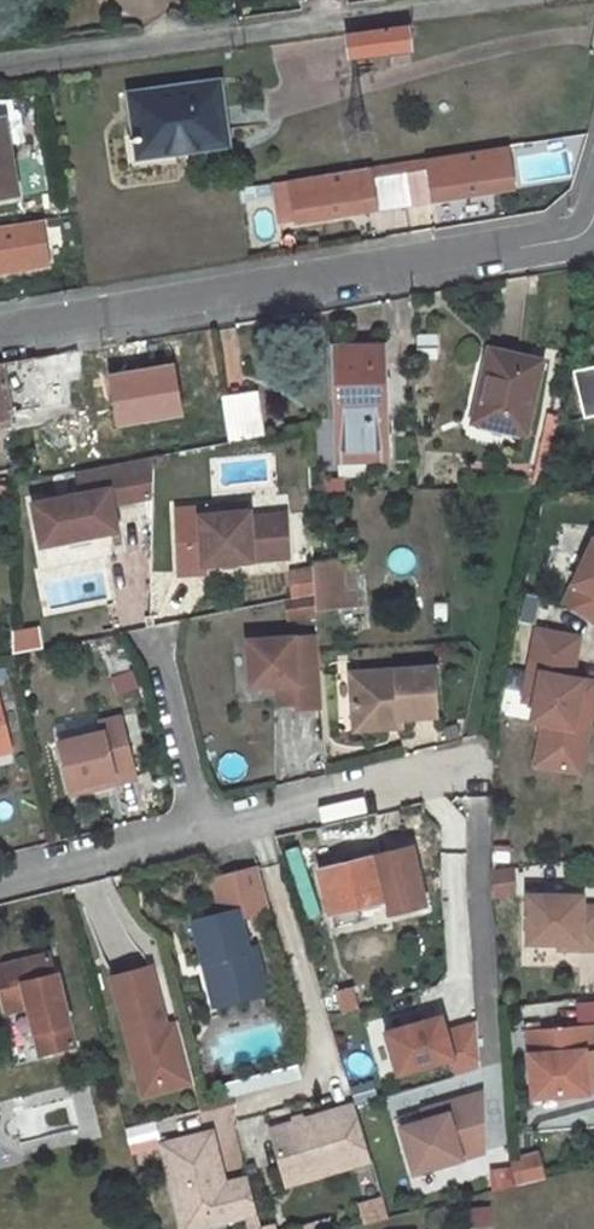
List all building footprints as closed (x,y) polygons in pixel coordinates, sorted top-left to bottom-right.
[(376,65),(388,63),(386,51),(410,48),(407,27),(346,36),(349,57),(374,54),(376,65)] [(134,96),(140,144),(175,139),(177,151),(228,143),(220,84),(134,96)] [(0,118),(0,195),(16,192),(3,118),(0,118)] [(175,139),(140,144),(141,157),(177,151),(175,139)] [(501,145),(424,157),(426,169),(430,197),(507,185),(501,145)] [(394,161),(396,173),(426,169),(424,157),(394,161)] [(365,166),(367,178),(396,173),(394,161),(365,166)] [(365,166),(287,179),(293,219),(371,207),(367,178),(365,166)] [(384,347),(335,347),(337,461),(386,460),(384,347)] [(525,431),(541,360),(493,350),(475,420),(525,431)] [(57,353),(0,363),(0,406),(5,406),(7,412),(39,407),(33,373),(59,368),(57,353)] [(256,403),(224,408),(229,441),(261,435),(256,403)] [(153,456),(77,471),(81,494),(34,504),(42,544),(68,539),(91,534),(117,529),(112,504),(152,495),(153,456)] [(248,506),(201,509),(201,516),(248,513),(248,506)] [(201,509),(175,510),(179,573),(204,571),(204,565),(288,559),(286,518),(249,520),(248,513),(201,516),(201,509)] [(91,534),(68,539),(70,548),(92,543),(91,534)] [(593,537),(564,605),(593,619),(593,537)] [(343,606),(342,588),(336,588),(336,573),(342,572),(342,556),(313,558),(314,565),(316,593),(316,607),(343,606)] [(292,572),(301,596),(316,593),(314,565),(292,572)] [(16,650),(45,646),(42,624),(13,628),(16,650)] [(574,676),(581,636),(538,628),(530,669),(542,672),(536,701),(533,720),(545,722),(537,763),(574,770),(582,727),(576,726),(585,678),(574,676)] [(297,705),(322,704),(318,632),(248,637),(251,682),(276,680),(295,679),(296,700),(297,705)] [(350,670),(353,719),(400,715),(435,714),(433,665),(350,670)] [(542,672),(530,669),(525,700),(536,701),(542,672)] [(585,678),(576,726),(582,727),(574,770),(581,771),(593,699),(593,680),(585,678)] [(277,701),(296,700),(295,679),(276,680),(277,701)] [(11,748),(0,704),(0,751),(11,748)] [(400,724),(400,715),(353,719),(354,727),(400,724)] [(103,731),(59,741),(70,786),(114,775),(116,782),(136,778),(121,716),(101,721),(103,731)] [(114,775),(70,786),(72,793),(116,782),(114,775)] [(407,843),(315,861),(324,905),(325,905),(350,900),(378,894),(381,908),(418,900),(407,843)] [(208,955),(219,1000),(266,987),(254,941),(246,943),(238,911),(267,903),(255,861),(207,875),(216,910),(189,917),(200,957),(208,955)] [(510,867),(487,871),(489,899),(515,893),(510,867)] [(524,892),(523,939),(576,940),(575,946),(593,946),(593,904),(577,904),(577,893),(524,892)] [(350,900),(325,905),(328,920),(353,915),(350,900)] [(37,1057),(77,1048),(60,972),(56,973),(51,951),(0,963),(0,996),(5,1016),(27,1011),(37,1057)] [(200,957),(211,1003),(219,1000),(208,955),(200,957)] [(154,1083),(189,1073),(177,1028),(164,1031),(147,966),(108,976),(130,1060),(147,1055),(154,1083)] [(341,1011),(361,1008),(357,984),(337,987),(341,1011)] [(450,1055),(455,1073),(478,1066),(475,1021),(444,1030),(440,1014),(385,1030),(396,1071),(450,1055)] [(533,1093),(587,1087),(582,1046),(592,1044),(589,1020),(525,1028),(533,1093)] [(593,1086),(593,1063),(592,1044),(582,1046),(587,1087),(593,1086)] [(140,1094),(190,1080),(189,1073),(154,1083),(147,1055),(130,1060),(140,1094)] [(290,1075),(287,1063),(247,1074),(250,1086),(290,1075)] [(247,1074),(226,1080),(229,1091),(250,1086),(247,1074)] [(425,1118),(400,1126),(413,1170),(482,1148),(480,1090),(442,1102),(445,1112),(425,1118)] [(442,1102),(422,1108),(425,1118),(445,1112),(442,1102)] [(350,1164),(370,1159),(354,1103),(270,1127),(282,1169),(308,1161),(310,1170),(348,1158),(350,1164)] [(253,1212),(244,1176),(221,1182),(208,1130),(157,1143),(177,1220),(208,1212),(211,1222),(242,1214),(253,1212)] [(518,1181),(545,1178),(542,1151),(515,1155),(518,1181)] [(308,1161),(282,1169),(286,1183),(350,1164),(348,1158),(310,1170),(308,1161)] [(513,1164),(490,1168),(493,1189),(516,1185),(513,1164)] [(383,1194),(359,1201),(365,1222),(389,1215),(383,1194)] [(473,1226),(493,1224),(491,1203),(471,1205),(473,1226)] [(177,1220),(180,1228),(185,1228),(211,1222),(208,1212),(177,1220)] [(242,1214),(246,1228),(258,1228),(253,1212),(242,1214)]
